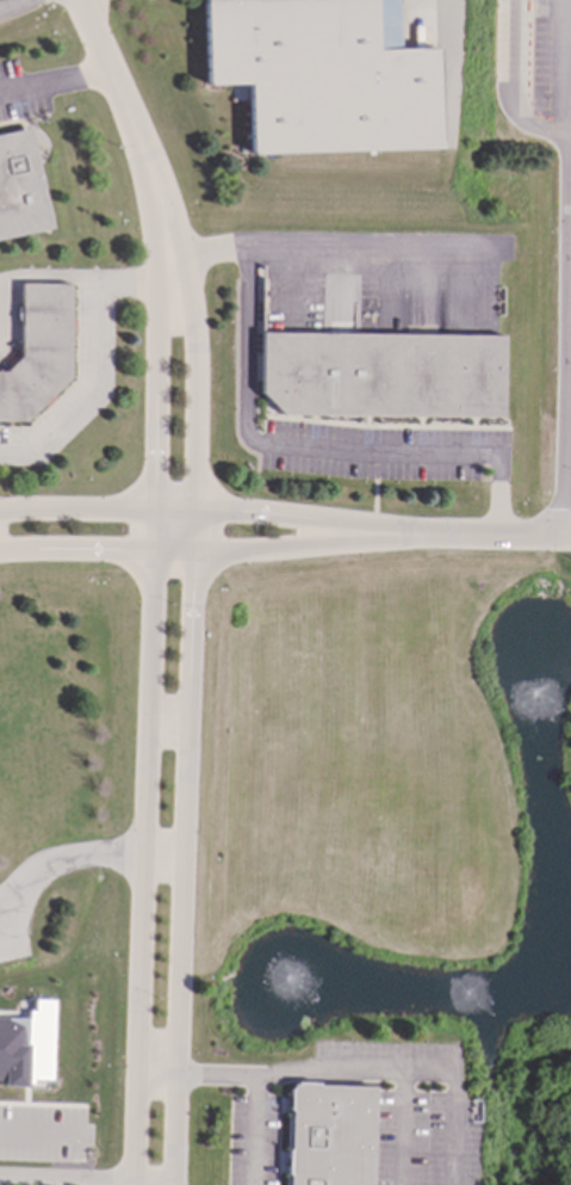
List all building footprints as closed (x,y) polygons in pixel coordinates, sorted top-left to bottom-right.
[(434,49),(395,50),(395,0),(201,0),(204,86),(246,85),(247,154),(436,152),(434,49)] [(31,130),(0,136),(0,241),(50,232),(31,130)] [(19,284),(19,358),(5,372),(0,372),(0,421),(26,421),(69,379),(70,284),(19,284)] [(502,337),(260,333),(259,400),(277,400),(277,415),(501,419),(502,337)] [(26,1086),(26,1081),(52,1081),(54,1001),(30,1000),(30,1019),(0,1019),(0,1085),(26,1086)] [(288,1085),(286,1184),(371,1184),(374,1087),(288,1085)]
